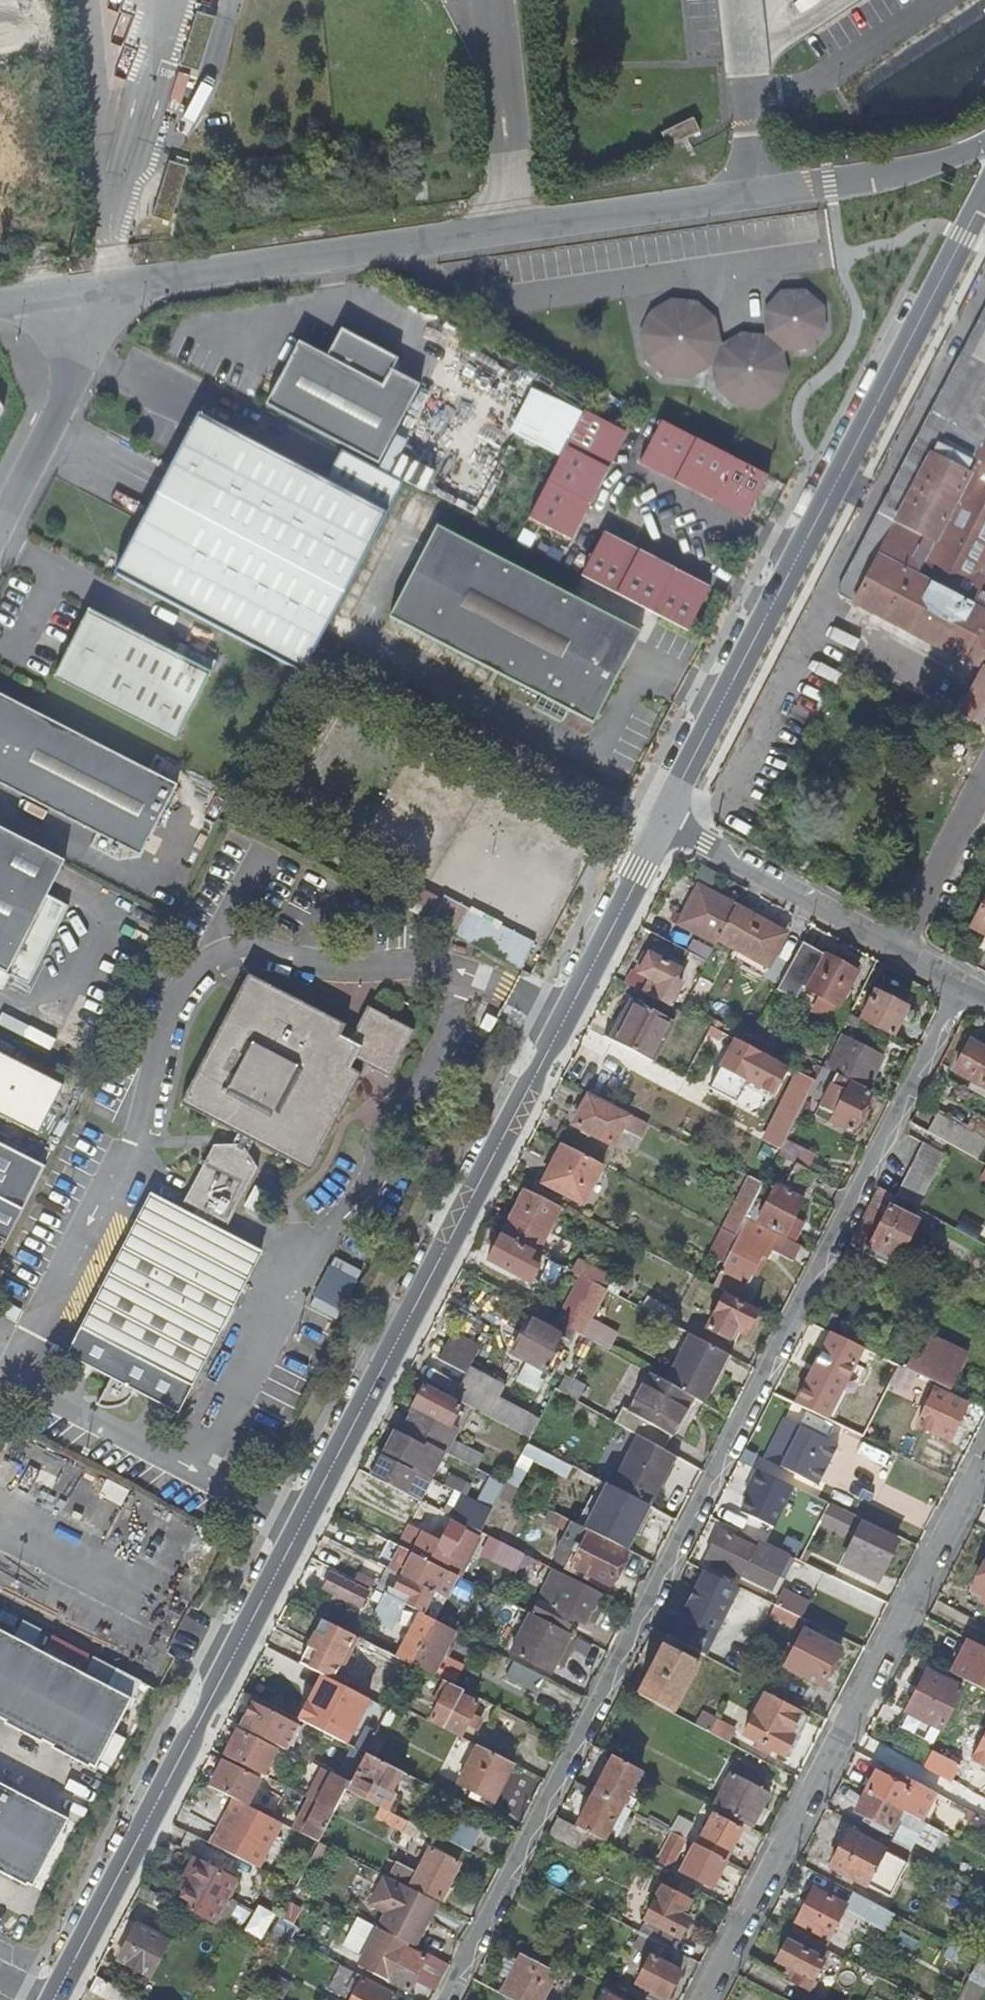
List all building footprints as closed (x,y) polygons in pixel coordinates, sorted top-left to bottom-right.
[(689,136),(700,131),(692,116),(663,131),(671,146),(689,136)] [(188,166),(169,160),(151,216),(171,222),(188,166)] [(820,336),(820,335),(819,312),(819,311),(802,296),(801,296),(778,297),(777,297),(762,314),(762,315),(763,339),(761,341),(739,339),(738,339),(718,350),(716,349),(711,324),(693,308),(692,307),(669,305),(668,305),(647,317),(646,318),(637,339),(637,341),(641,363),(642,364),(660,380),(661,381),(684,383),(685,383),(714,393),(714,394),(730,408),(731,409),(753,411),(754,411),(773,400),(774,400),(783,380),(783,379),(781,354),(804,353),(805,353),(820,336)] [(818,585),(865,609),(984,672),(962,715),(984,727),(984,311),(961,357),(931,414),(948,423),(924,469),(908,460),(891,492),(908,501),(895,524),(873,512),(854,548),(841,541),(818,585)] [(326,358),(299,344),(267,406),(380,464),(420,387),(394,373),(400,362),(340,331),(326,358)] [(8,400),(0,392),(0,416),(8,400)] [(197,413),(115,573),(304,673),(321,637),(402,482),(331,445),(315,475),(197,413)] [(581,415),(528,518),(571,539),(623,438),(581,415)] [(764,484),(658,427),(635,469),(742,526),(764,484)] [(642,631),(438,526),(389,618),(541,696),(535,707),(564,721),(569,710),(595,723),(642,631)] [(603,532),(581,574),(688,630),(710,587),(603,532)] [(89,608),(54,674),(176,739),(217,661),(188,646),(182,657),(89,608)] [(142,853),(179,782),(0,691),(0,781),(142,853)] [(0,824),(0,966),(10,971),(51,892),(69,858),(0,824)] [(679,926),(716,946),(718,943),(736,908),(699,888),(679,926)] [(73,903),(51,892),(10,971),(31,983),(73,903)] [(975,928),(984,933),(984,907),(975,928)] [(782,932),(736,908),(718,943),(770,970),(778,953),(774,950),(782,932)] [(484,917),(472,945),(526,969),(539,940),(484,917)] [(686,937),(679,949),(706,964),(713,951),(686,937)] [(857,974),(802,945),(777,994),(796,1003),(803,991),(839,1008),(857,974)] [(651,981),(643,995),(668,1008),(681,985),(674,981),(680,971),(649,955),(639,975),(651,981)] [(361,1033),(254,977),(186,1106),(242,1136),(237,1146),(218,1147),(188,1205),(231,1228),(262,1170),(253,1155),(258,1145),(315,1174),(371,1068),(395,1080),(420,1034),(374,1009),(361,1033)] [(878,992),(867,1012),(862,1021),(893,1038),(908,1008),(878,992)] [(667,1018),(631,1001),(610,1042),(646,1060),(667,1018)] [(862,1021),(867,1012),(862,1010),(858,1019),(862,1021)] [(843,1047),(858,1019),(851,1015),(837,1043),(843,1047)] [(747,1048),(766,1058),(771,1047),(753,1038),(747,1048)] [(984,1088),(984,1051),(971,1044),(955,1073),(984,1088)] [(834,1074),(867,1091),(884,1056),(867,1047),(857,1066),(842,1059),(834,1074)] [(37,1131),(62,1082),(0,1051),(0,1112),(37,1131)] [(872,1098),(837,1080),(817,1120),(852,1139),(872,1098)] [(647,1129),(588,1099),(574,1127),(614,1148),(624,1130),(641,1139),(647,1129)] [(984,1149),(984,1140),(936,1115),(927,1132),(979,1160),(984,1149)] [(947,1157),(925,1145),(897,1198),(913,1206),(919,1209),(947,1157)] [(605,1168),(564,1147),(545,1184),(584,1205),(605,1168)] [(738,1237),(747,1220),(764,1186),(751,1179),(725,1230),(738,1237)] [(803,1199),(777,1185),(759,1221),(784,1235),(803,1199)] [(889,1208),(907,1217),(913,1206),(897,1198),(877,1187),(871,1199),(889,1208)] [(546,1244),(564,1211),(526,1192),(502,1238),(542,1258),(607,1293),(614,1279),(546,1244)] [(155,1195),(128,1250),(138,1255),(143,1245),(161,1254),(184,1211),(155,1195)] [(919,1223),(907,1217),(889,1208),(865,1255),(895,1271),(919,1223)] [(207,1279),(229,1234),(184,1211),(161,1254),(143,1245),(138,1255),(128,1250),(70,1357),(113,1380),(98,1407),(105,1410),(111,1410),(118,1410),(125,1408),(133,1402),(139,1394),(179,1415),(235,1306),(226,1301),(230,1291),(207,1279)] [(738,1237),(725,1230),(711,1257),(724,1265),(735,1243),(738,1237)] [(226,1301),(235,1306),(264,1253),(229,1234),(207,1279),(230,1291),(226,1301)] [(502,1238),(501,1237),(486,1263),(534,1289),(543,1271),(537,1267),(542,1258),(502,1238)] [(767,1259),(735,1243),(724,1265),(713,1286),(738,1299),(750,1275),(757,1278),(767,1259)] [(766,1319),(729,1302),(712,1334),(733,1345),(742,1328),(758,1336),(766,1319)] [(650,1303),(645,1313),(674,1328),(680,1318),(650,1303)] [(529,1322),(563,1338),(571,1342),(576,1333),(535,1311),(529,1322)] [(548,1368),(563,1338),(529,1322),(515,1351),(531,1359),(548,1368)] [(590,1325),(584,1338),(609,1352),(616,1340),(590,1325)] [(923,1334),(906,1368),(941,1384),(953,1389),(969,1356),(923,1334)] [(469,1376),(473,1369),(481,1349),(455,1335),(441,1361),(469,1376)] [(725,1355),(690,1336),(665,1384),(688,1397),(701,1404),(725,1355)] [(539,1387),(548,1368),(531,1359),(521,1378),(539,1387)] [(469,1376),(456,1400),(529,1439),(546,1407),(473,1369),(469,1376)] [(617,1405),(609,1421),(628,1432),(658,1448),(688,1397),(665,1384),(644,1372),(623,1409),(617,1405)] [(565,1396),(573,1382),(566,1379),(559,1393),(565,1396)] [(584,1386),(574,1380),(573,1382),(565,1396),(576,1402),(584,1386)] [(950,1396),(953,1389),(941,1384),(923,1422),(899,1411),(888,1434),(911,1446),(920,1426),(951,1441),(968,1405),(950,1396)] [(417,1411),(405,1435),(445,1455),(468,1412),(424,1389),(413,1409),(417,1411)] [(603,1420),(573,1404),(567,1412),(598,1428),(603,1420)] [(766,1456),(822,1483),(846,1435),(790,1407),(766,1456)] [(602,1482),(642,1503),(667,1453),(658,1448),(628,1432),(602,1482)] [(440,1457),(397,1436),(387,1454),(416,1470),(415,1473),(428,1480),(440,1457)] [(383,1462),(373,1480),(405,1496),(414,1477),(383,1462)] [(738,1510),(776,1528),(799,1483),(759,1464),(742,1500),(726,1492),(716,1512),(733,1520),(738,1510)] [(472,1503),(491,1513),(506,1486),(486,1476),(472,1503)] [(460,1496),(448,1518),(481,1534),(491,1513),(472,1503),(460,1496)] [(835,1532),(846,1510),(831,1503),(820,1524),(835,1532)] [(412,1533),(403,1550),(415,1556),(444,1571),(458,1578),(475,1544),(520,1566),(525,1557),(481,1534),(479,1539),(453,1526),(441,1548),(412,1533)] [(898,1540),(866,1526),(853,1551),(870,1560),(867,1568),(881,1575),(898,1540)] [(626,1554),(589,1535),(572,1569),(609,1588),(626,1554)] [(760,1552),(725,1536),(711,1564),(746,1581),(760,1552)] [(458,1578),(444,1571),(415,1556),(403,1550),(402,1550),(393,1567),(405,1573),(402,1578),(404,1579),(427,1590),(432,1593),(438,1596),(446,1600),(458,1578)] [(973,1590),(984,1596),(981,1603),(984,1605),(984,1566),(973,1590)] [(405,1573),(393,1567),(391,1572),(397,1575),(402,1578),(405,1573)] [(388,1571),(378,1593),(435,1623),(446,1600),(438,1596),(432,1607),(426,1605),(432,1593),(427,1590),(404,1579),(402,1578),(397,1575),(391,1572),(388,1571)] [(705,1656),(740,1588),(705,1571),(671,1638),(704,1656),(705,1656)] [(369,1594),(333,1576),(326,1590),(361,1609),(369,1594)] [(571,1618),(582,1623),(588,1610),(592,1612),(594,1610),(599,1599),(582,1591),(584,1587),(566,1578),(543,1622),(563,1633),(571,1618)] [(784,1592),(782,1607),(807,1610),(809,1594),(784,1592)] [(775,1605),(771,1612),(801,1627),(804,1619),(775,1605)] [(588,1610),(582,1623),(589,1626),(591,1622),(597,1625),(602,1614),(594,1610),(592,1612),(588,1610)] [(415,1620),(395,1658),(412,1667),(432,1628),(415,1620)] [(553,1676),(557,1669),(564,1656),(566,1657),(575,1641),(534,1621),(515,1656),(553,1676)] [(357,1639),(325,1623),(318,1636),(302,1667),(334,1684),(343,1666),(357,1639)] [(423,1673),(436,1680),(444,1665),(448,1668),(456,1653),(451,1650),(459,1635),(435,1623),(432,1628),(412,1667),(423,1673)] [(842,1647),(805,1629),(788,1662),(806,1672),(804,1678),(822,1688),(842,1647)] [(7,1721),(6,1724),(44,1743),(45,1741),(54,1746),(53,1748),(91,1767),(92,1765),(97,1768),(133,1699),(0,1630),(0,1718),(7,1721)] [(671,1638),(670,1638),(640,1697),(674,1715),(704,1656),(671,1638)] [(377,1649),(359,1640),(351,1656),(372,1668),(375,1663),(380,1666),(378,1671),(369,1686),(347,1676),(340,1687),(351,1693),(376,1705),(388,1712),(392,1704),(412,1667),(395,1658),(377,1649)] [(564,1656),(557,1669),(567,1673),(582,1644),(575,1641),(566,1657),(564,1656)] [(952,1675),(984,1692),(984,1651),(969,1643),(952,1675)] [(539,1695),(547,1681),(518,1666),(511,1680),(539,1695)] [(392,1704),(403,1710),(423,1673),(412,1667),(392,1704)] [(961,1693),(928,1675),(907,1713),(940,1732),(961,1693)] [(462,1693),(443,1683),(436,1697),(442,1700),(432,1721),(461,1736),(466,1727),(473,1730),(479,1720),(471,1717),(477,1705),(460,1697),(462,1693)] [(354,1747),(353,1749),(366,1755),(376,1735),(388,1712),(376,1705),(369,1716),(331,1696),(315,1726),(354,1747)] [(798,1720),(764,1702),(750,1729),(790,1750),(800,1729),(794,1726),(798,1720)] [(241,1729),(286,1752),(297,1729),(251,1710),(241,1729)] [(711,1734),(730,1744),(737,1730),(717,1720),(711,1734)] [(239,1734),(227,1758),(260,1775),(272,1751),(239,1734)] [(366,1755),(375,1760),(386,1741),(376,1735),(366,1755)] [(492,1803),(512,1765),(479,1748),(459,1786),(492,1803)] [(892,1749),(883,1765),(895,1772),(908,1779),(917,1763),(892,1749)] [(347,1792),(362,1800),(381,1763),(375,1760),(366,1755),(351,1786),(347,1792)] [(642,1771),(615,1757),(597,1793),(624,1807),(642,1771)] [(739,1760),(714,1808),(755,1829),(772,1795),(760,1788),(766,1774),(739,1760)] [(239,1803),(244,1806),(258,1779),(225,1762),(211,1789),(239,1803)] [(908,1779),(895,1772),(890,1781),(878,1775),(867,1795),(922,1823),(937,1794),(908,1779)] [(351,1786),(331,1776),(317,1805),(335,1814),(347,1792),(351,1786)] [(290,1782),(287,1789),(295,1793),(299,1787),(290,1782)] [(30,1890),(31,1888),(36,1890),(72,1824),(0,1785),(0,1874),(30,1890)] [(283,1795),(286,1796),(292,1799),(295,1793),(287,1789),(283,1795)] [(624,1807),(597,1793),(579,1828),(589,1833),(606,1842),(624,1807)] [(937,1794),(922,1823),(926,1826),(942,1797),(937,1794)] [(922,1838),(928,1827),(926,1826),(922,1823),(867,1795),(858,1812),(892,1830),(896,1824),(922,1838)] [(239,1803),(217,1847),(259,1869),(281,1825),(274,1821),(244,1806),(239,1803)] [(294,1831),(320,1845),(335,1814),(317,1805),(306,1827),(298,1823),(294,1831)] [(473,1850),(484,1828),(458,1814),(446,1837),(473,1850)] [(406,1823),(393,1816),(389,1824),(401,1830),(406,1823)] [(743,1831),(713,1816),(703,1838),(731,1853),(743,1831)] [(579,1828),(558,1817),(549,1834),(581,1849),(589,1833),(579,1828)] [(673,1832),(685,1838),(692,1823),(680,1817),(673,1832)] [(983,1819),(977,1830),(984,1835),(984,1820),(983,1819)] [(673,1832),(662,1854),(674,1860),(685,1838),(673,1832)] [(914,1870),(921,1857),(892,1842),(887,1853),(849,1833),(831,1866),(890,1899),(908,1868),(914,1870)] [(462,1856),(436,1842),(430,1855),(407,1843),(395,1867),(443,1891),(462,1856)] [(320,1845),(308,1867),(321,1873),(333,1852),(320,1845)] [(713,1888),(727,1861),(696,1845),(682,1873),(713,1888)] [(670,1868),(674,1860),(662,1854),(658,1862),(670,1868)] [(180,1906),(202,1865),(195,1862),(173,1903),(180,1906)] [(215,1925),(227,1901),(236,1883),(202,1865),(180,1906),(215,1925)] [(682,1883),(670,1876),(646,1922),(680,1940),(691,1919),(669,1907),(682,1883)] [(424,1927),(436,1905),(390,1881),(376,1909),(392,1917),(384,1933),(411,1947),(422,1926),(424,1927)] [(236,1883),(227,1901),(235,1904),(244,1886),(236,1883)] [(797,1924),(822,1937),(833,1943),(851,1908),(816,1889),(797,1924)] [(817,1946),(822,1937),(797,1924),(792,1933),(805,1940),(817,1946)] [(172,1944),(140,1928),(122,1962),(154,1977),(172,1944)] [(361,1961),(374,1968),(390,1977),(387,1983),(407,1993),(425,1961),(412,1954),(415,1949),(411,1947),(384,1933),(378,1931),(361,1961)] [(817,1946),(805,1940),(801,1949),(787,1942),(776,1963),(796,1975),(791,1985),(808,1994),(823,1965),(839,1974),(846,1961),(817,1946)] [(690,1958),(659,1942),(637,1984),(665,1999),(667,1999),(690,1958)] [(254,1955),(260,1959),(264,1951),(259,1948),(254,1955)] [(412,1954),(425,1961),(428,1956),(415,1949),(412,1954)] [(504,1996),(512,1999),(544,1999),(558,1974),(524,1956),(504,1996)] [(984,1990),(984,1958),(981,1956),(960,1999),(980,1999),(984,1990)] [(371,1975),(387,1983),(390,1977),(374,1968),(371,1975)] [(339,1971),(328,1992),(344,1999),(345,1999),(350,1992),(356,1996),(354,1999),(396,1999),(339,1971)] [(109,1985),(102,1999),(104,1999),(140,1999),(109,1985)]
